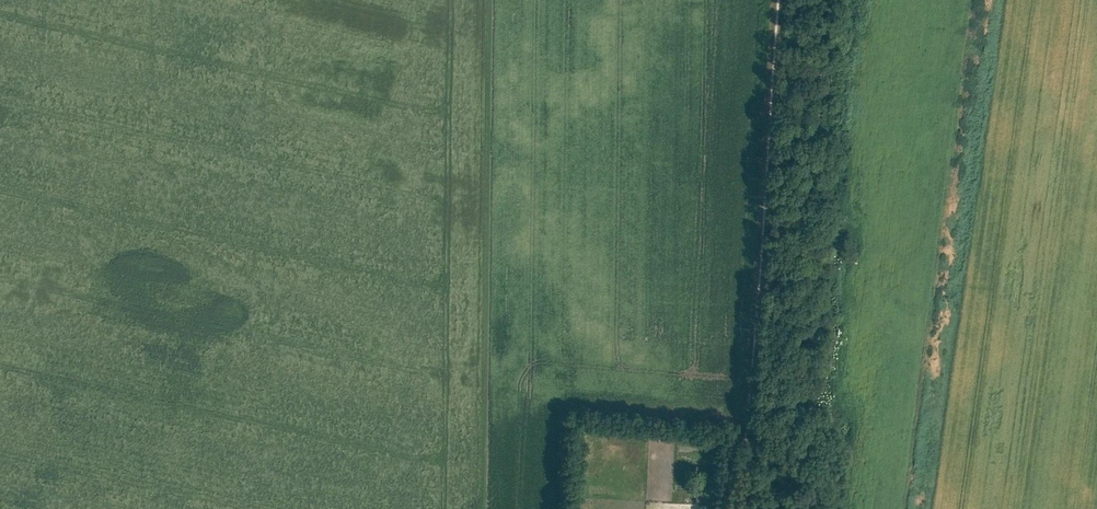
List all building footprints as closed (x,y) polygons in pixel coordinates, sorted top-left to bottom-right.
[(698,503),(717,503),(717,493),(698,493),(698,503)]
